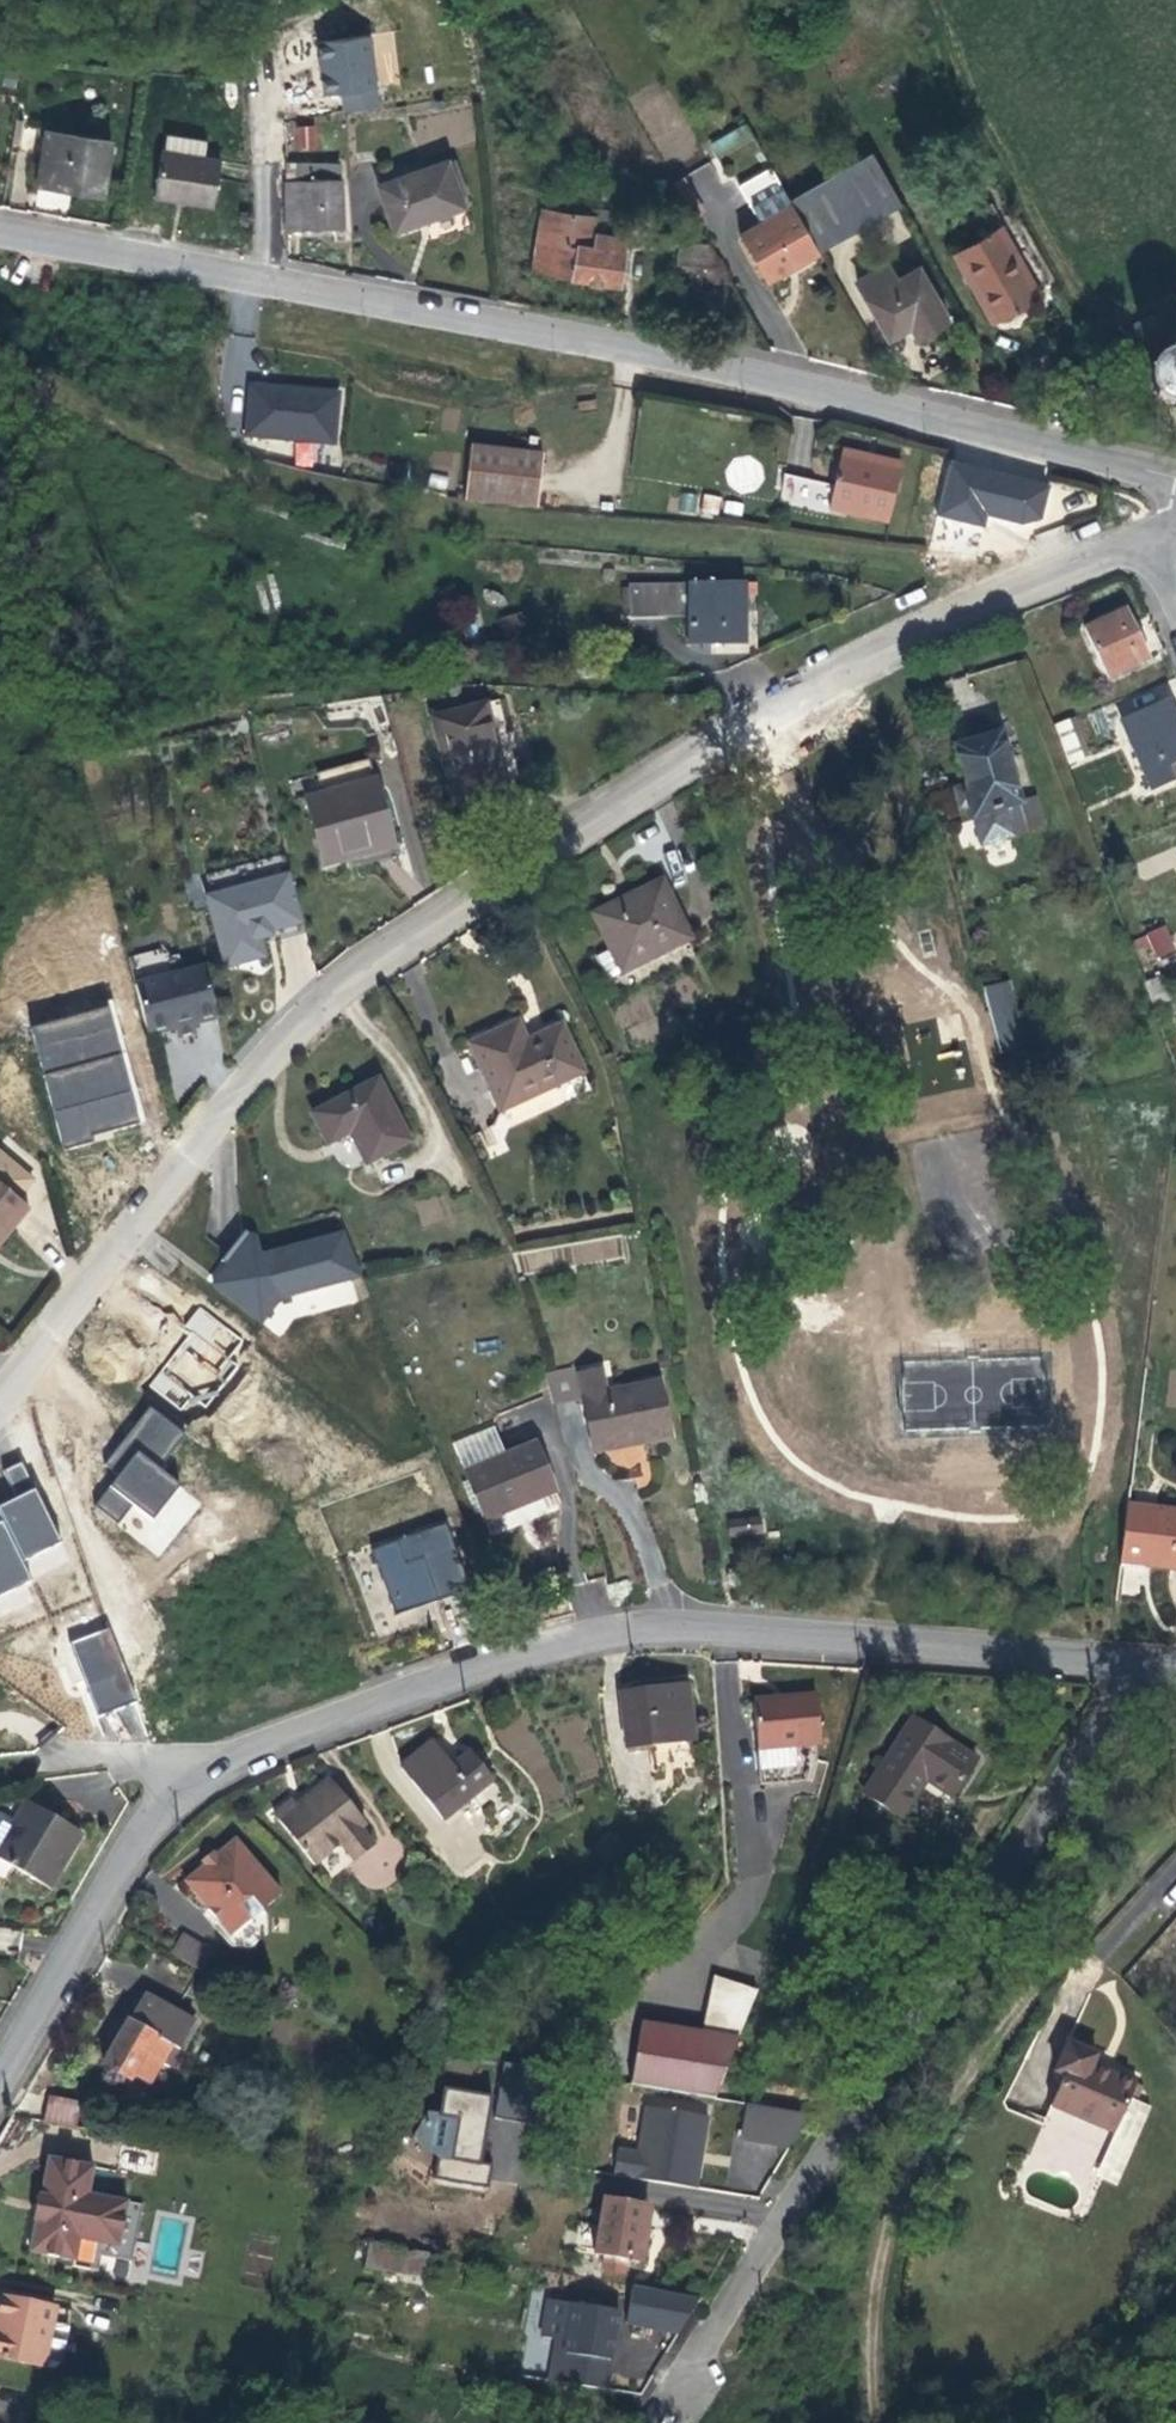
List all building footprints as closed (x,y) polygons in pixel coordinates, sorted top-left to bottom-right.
[(342,113),(380,108),(372,47),(394,44),(392,32),(316,41),(323,96),(339,94),(342,113)] [(114,133),(51,121),(44,168),(82,174),(80,185),(105,189),(114,133)] [(716,158),(754,142),(748,125),(709,140),(716,158)] [(206,135),(166,128),(157,190),(192,196),(215,200),(223,156),(203,152),(206,135)] [(330,165),(328,146),(299,148),(301,168),(330,165)] [(799,267),(828,250),(907,205),(880,156),(800,200),(801,203),(749,233),(775,281),(799,267)] [(469,208),(457,162),(387,181),(400,225),(428,218),(469,208)] [(346,211),(340,164),(330,165),(301,168),(292,169),(293,219),(324,214),(346,211)] [(82,174),(44,168),(42,178),(80,185),(82,174)] [(568,215),(542,211),(532,274),(615,288),(616,278),(619,254),(587,249),(588,230),(566,226),(568,215)] [(674,231),(692,234),(694,219),(676,216),(674,231)] [(692,234),(674,231),(671,264),(708,269),(710,252),(691,249),(692,234)] [(1047,298),(1012,231),(963,258),(984,296),(990,293),(1006,320),(1027,309),(1047,298)] [(711,236),(692,234),(691,249),(710,252),(711,236)] [(721,253),(710,252),(708,269),(720,270),(721,253)] [(906,278),(898,264),(866,280),(897,334),(920,323),(926,335),(956,320),(926,267),(906,278)] [(1006,320),(990,293),(984,296),(999,323),(1006,320)] [(1164,336),(1159,324),(1138,334),(1144,345),(1164,336)] [(1156,372),(1160,386),(1171,395),(1175,396),(1175,345),(1170,347),(1162,353),(1157,362),(1156,372)] [(277,377),(245,373),(238,424),(325,436),(330,384),(277,377)] [(536,449),(464,441),(460,495),(531,503),(536,449)] [(295,442),(293,465),(314,467),(315,443),(295,442)] [(910,473),(851,456),(848,465),(880,474),(907,482),(910,473)] [(880,474),(848,465),(834,514),(892,530),(907,482),(880,474)] [(783,474),(780,504),(826,509),(829,479),(783,474)] [(1036,510),(999,499),(986,538),(1021,548),(1025,547),(1036,510)] [(685,616),(684,581),(625,581),(625,616),(685,616)] [(745,648),(744,588),(684,589),(685,651),(745,648)] [(1121,633),(1113,614),(1074,633),(1097,684),(1136,666),(1121,633)] [(494,780),(471,703),(421,717),(445,795),(472,786),(494,780)] [(1160,712),(1112,733),(1142,797),(1163,786),(1161,782),(1170,778),(1167,771),(1175,766),(1175,747),(1169,733),(1160,712)] [(1073,748),(1066,725),(1044,733),(1053,756),(1073,748)] [(1015,809),(995,741),(952,752),(963,790),(952,793),(957,808),(964,806),(968,822),(972,821),(979,846),(1035,830),(1027,805),(1015,809)] [(383,839),(367,780),(301,796),(316,855),(353,846),(383,839)] [(185,864),(210,952),(252,943),(247,924),(258,922),(258,918),(267,915),(293,909),(273,841),(185,864)] [(689,935),(660,888),(637,902),(619,913),(614,906),(591,920),(623,973),(689,935)] [(296,919),(293,909),(267,915),(269,926),(276,924),(296,919)] [(1166,926),(1133,939),(1142,963),(1175,951),(1166,926)] [(187,953),(147,965),(118,973),(131,1024),(160,1015),(163,1024),(180,1019),(178,1011),(188,1007),(201,1004),(187,953)] [(1013,1007),(1008,986),(988,991),(994,1012),(1013,1007)] [(111,1005),(30,1025),(60,1145),(141,1125),(111,1005)] [(1020,1034),(1013,1007),(994,1012),(1000,1039),(1020,1034)] [(935,1021),(899,1028),(916,1121),(974,1111),(976,1123),(985,1121),(971,1047),(941,1053),(935,1021)] [(512,1053),(498,1034),(456,1061),(493,1120),(568,1073),(541,1034),(512,1053)] [(1022,1043),(1020,1034),(1000,1039),(1003,1048),(1022,1043)] [(403,1140),(374,1079),(348,1091),(310,1109),(323,1138),(345,1128),(361,1159),(403,1140)] [(27,1199),(0,1175),(0,1230),(27,1199)] [(272,1325),(364,1302),(345,1228),(262,1249),(259,1239),(214,1250),(233,1328),(270,1319),(272,1325)] [(615,1235),(570,1247),(575,1266),(620,1255),(615,1235)] [(204,1309),(170,1349),(182,1359),(173,1370),(197,1390),(240,1341),(204,1309)] [(158,1372),(148,1388),(186,1413),(196,1396),(158,1372)] [(662,1438),(649,1382),(573,1398),(584,1446),(586,1454),(632,1444),(662,1438)] [(202,1500),(157,1467),(184,1430),(148,1405),(105,1465),(118,1474),(93,1508),(161,1557),(202,1500)] [(539,1490),(521,1443),(452,1471),(470,1518),(515,1500),(539,1490)] [(646,1476),(645,1447),(612,1449),(614,1478),(646,1476)] [(26,1466),(7,1473),(14,1495),(33,1488),(26,1466)] [(0,1522),(0,1593),(31,1580),(23,1561),(61,1544),(36,1487),(0,1503),(0,1519),(1,1522),(0,1522)] [(762,1514),(725,1518),(728,1539),(764,1535),(762,1514)] [(1115,1518),(1105,1578),(1126,1581),(1127,1575),(1175,1583),(1175,1528),(1115,1518)] [(391,1565),(408,1559),(420,1596),(440,1590),(452,1586),(433,1525),(383,1541),(391,1565)] [(420,1596),(422,1602),(454,1591),(452,1586),(440,1590),(420,1596)] [(98,1715),(136,1701),(108,1627),(70,1641),(98,1715)] [(686,1752),(685,1697),(636,1698),(619,1699),(620,1753),(686,1752)] [(805,1779),(792,1724),(754,1732),(730,1737),(756,1842),(800,1832),(786,1783),(805,1779)] [(418,1754),(395,1733),(381,1747),(366,1764),(419,1813),(460,1770),(430,1742),(418,1754)] [(973,1773),(895,1761),(881,1850),(926,1857),(930,1832),(933,1808),(968,1813),(973,1773)] [(338,1830),(303,1801),(292,1813),(294,1814),(285,1823),(277,1831),(269,1824),(253,1842),(314,1893),(347,1854),(330,1839),(338,1830)] [(5,1822),(0,1829),(0,1893),(26,1911),(37,1894),(25,1886),(37,1868),(47,1852),(5,1822)] [(257,1909),(205,1871),(191,1890),(165,1925),(217,1963),(257,1909)] [(185,2045),(146,2021),(131,2048),(109,2083),(132,2099),(148,2072),(162,2080),(185,2045)] [(745,2052),(652,2036),(639,2094),(725,2112),(745,2052)] [(1110,2074),(1076,2062),(1062,2100),(1076,2104),(1066,2132),(1131,2153),(1153,2160),(1165,2125),(1143,2118),(1148,2101),(1106,2087),(1110,2074)] [(560,2077),(519,2068),(507,2128),(548,2135),(560,2077)] [(506,2103),(448,2091),(443,2117),(435,2116),(419,2143),(446,2165),(442,2189),(499,2199),(503,2175),(492,2173),(496,2152),(506,2103)] [(88,2110),(38,2103),(32,2130),(83,2140),(88,2110)] [(632,2160),(627,2182),(712,2199),(718,2167),(725,2131),(662,2119),(653,2164),(632,2160)] [(821,2133),(759,2120),(754,2155),(803,2165),(821,2133)] [(94,2274),(96,2274),(128,2280),(140,2219),(87,2208),(91,2179),(48,2171),(40,2214),(38,2226),(30,2272),(71,2280),(70,2285),(91,2289),(94,2274)] [(711,2203),(712,2199),(627,2182),(626,2186),(711,2203)] [(697,2227),(649,2217),(644,2242),(623,2238),(617,2269),(650,2275),(648,2289),(668,2292),(670,2279),(687,2283),(692,2255),(697,2227)] [(411,2261),(372,2255),(369,2278),(444,2289),(446,2273),(410,2268),(411,2261)] [(62,2312),(9,2300),(3,2322),(6,2322),(3,2334),(0,2333),(0,2359),(60,2372),(69,2367),(76,2334),(58,2331),(62,2312)] [(80,2315),(62,2312),(58,2331),(76,2334),(80,2315)] [(645,2330),(589,2322),(578,2395),(633,2405),(640,2362),(645,2330)]
